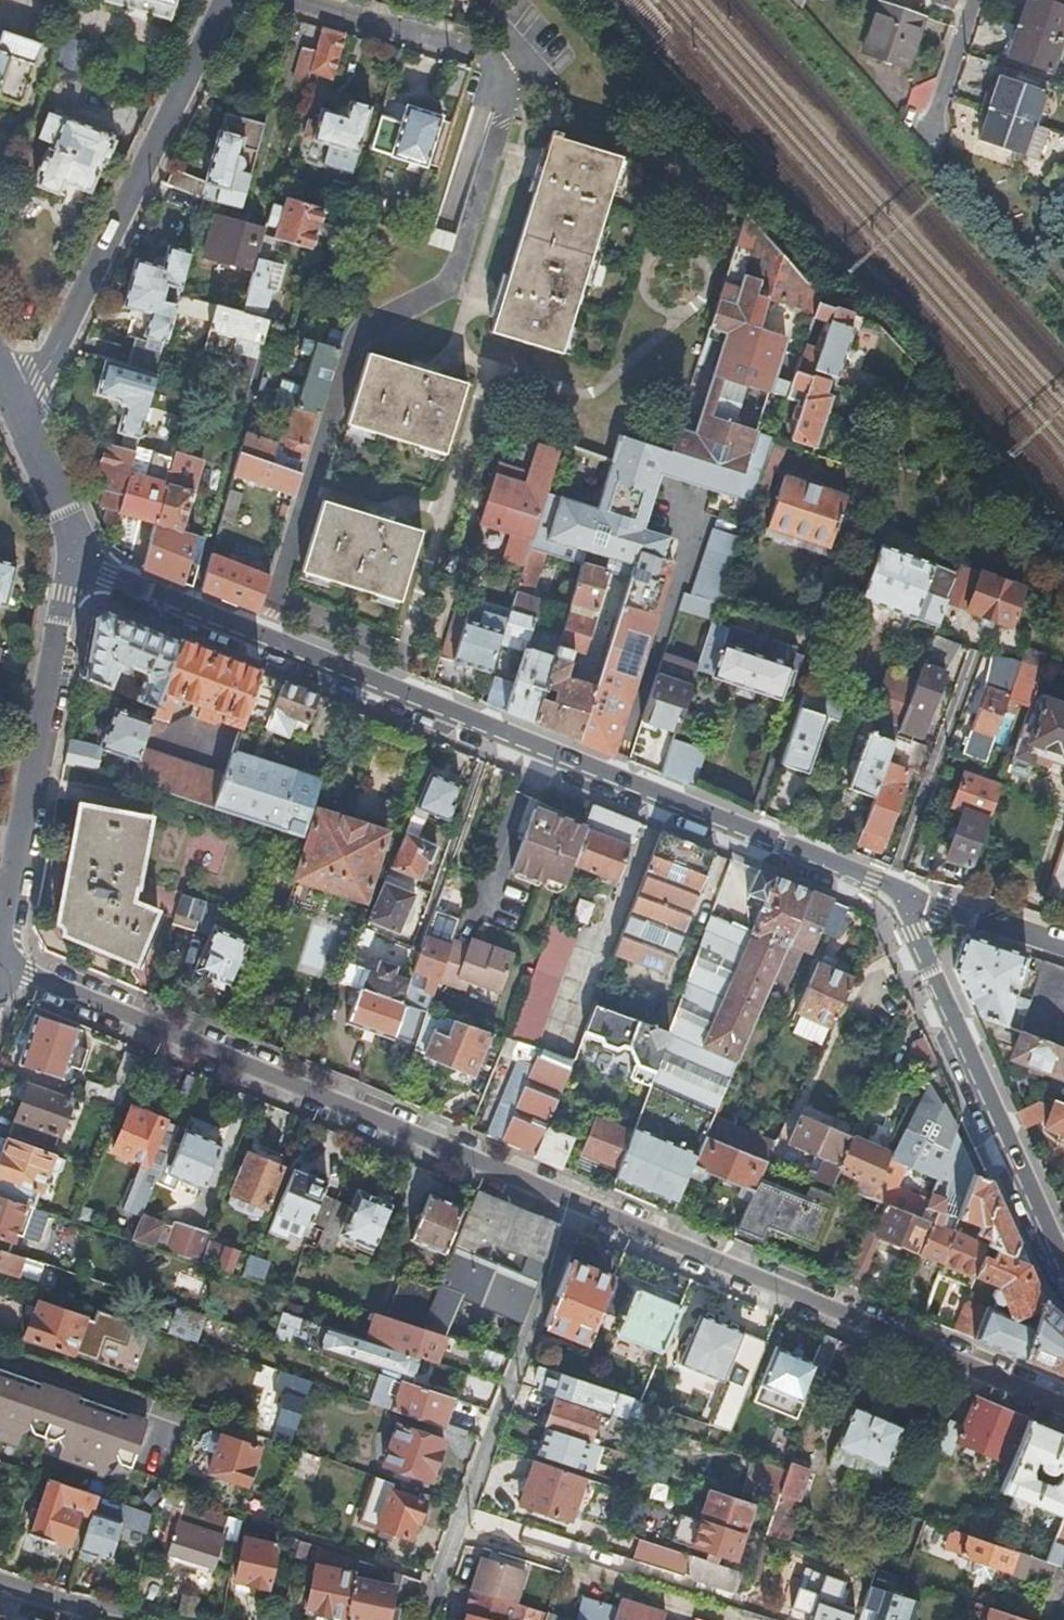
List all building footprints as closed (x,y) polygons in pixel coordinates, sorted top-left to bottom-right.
[(174,0),(101,0),(126,7),(127,1),(145,6),(144,12),(169,18),(174,0)] [(922,13),(884,0),(877,0),(860,49),(904,64),(922,13)] [(1047,0),(1026,0),(1007,55),(1049,71),(1063,27),(1063,6),(1047,0)] [(126,7),(144,12),(145,6),(127,1),(126,7)] [(329,77),(343,32),(322,26),(315,48),(309,71),(329,77)] [(39,43),(0,31),(0,32),(0,95),(20,102),(39,43)] [(59,33),(49,64),(66,71),(78,40),(59,33)] [(309,71),(315,48),(301,44),(291,77),(306,81),(309,71)] [(1004,65),(979,137),(1021,152),(1046,80),(1004,65)] [(314,106),(304,136),(330,145),(329,150),(335,152),(337,146),(357,152),(371,107),(350,100),(345,115),(314,106)] [(379,115),(370,147),(391,154),(391,155),(425,165),(441,114),(406,105),(401,121),(379,115)] [(240,208),(264,120),(224,109),(219,128),(217,128),(203,179),(170,170),(166,182),(204,195),(204,196),(240,208)] [(33,175),(37,177),(35,184),(83,203),(99,165),(102,167),(113,141),(109,139),(110,135),(62,116),(61,117),(46,112),(37,136),(51,142),(47,151),(43,150),(33,175)] [(561,352),(621,155),(559,136),(561,131),(552,128),(491,330),(561,352)] [(309,247),(321,209),(322,208),(285,196),(285,197),(281,209),(271,205),(266,222),(276,225),(273,236),(273,237),(309,247)] [(806,282),(744,212),(713,310),(731,315),(700,414),(694,433),(676,427),(669,450),(663,471),(753,500),(773,440),(791,386),(792,381),(773,375),(795,305),(815,312),(818,302),(821,293),(810,281),(806,282)] [(263,234),(264,228),(214,214),(203,253),(253,268),(255,260),(263,234)] [(273,237),(273,236),(263,234),(255,260),(265,263),(273,237)] [(179,288),(189,249),(166,243),(160,264),(135,257),(127,282),(162,292),(164,284),(179,288)] [(255,260),(253,268),(240,310),(262,317),(270,289),(276,290),(282,268),(276,266),(269,264),(265,263),(255,260)] [(162,292),(127,282),(120,305),(147,313),(141,333),(141,334),(144,335),(143,339),(133,336),(125,364),(155,371),(164,340),(175,302),(160,298),(162,292)] [(850,313),(818,302),(815,312),(814,316),(829,321),(825,333),(820,332),(814,349),(819,351),(814,369),(836,376),(852,327),(847,325),(850,313)] [(262,317),(240,310),(214,303),(202,348),(231,356),(237,337),(255,342),(252,352),(248,350),(241,375),(252,378),(268,320),(268,319),(262,317)] [(294,406),(316,413),(321,397),(322,397),(337,347),(336,347),(302,337),(300,348),(311,352),(298,395),(275,389),(272,400),(294,406)] [(466,382),(367,352),(345,422),(445,452),(466,382)] [(115,429),(138,436),(152,384),(101,370),(96,386),(95,392),(117,398),(121,408),(115,429)] [(795,372),(792,381),(791,386),(806,391),(803,403),(798,401),(793,418),(797,420),(792,438),(813,445),(829,397),(823,395),(827,383),(828,382),(795,372)] [(239,451),(299,472),(308,444),(306,444),(316,413),(294,406),(282,445),(245,433),(239,451)] [(700,414),(682,408),(676,427),(694,433),(700,414)] [(194,433),(180,428),(165,480),(167,481),(155,522),(155,524),(181,531),(192,488),(188,487),(180,485),(189,453),(194,433)] [(663,471),(669,450),(620,436),(612,460),(597,508),(547,492),(531,539),(528,548),(544,553),(581,564),(581,563),(606,571),(629,578),(595,685),(578,741),(607,752),(611,754),(672,560),(659,556),(664,537),(639,529),(658,470),(663,471)] [(118,509),(128,470),(134,448),(106,441),(95,485),(104,487),(100,504),(118,509)] [(479,523),(531,539),(547,492),(560,449),(537,442),(528,474),(497,465),(494,474),(479,523)] [(241,477),(291,495),(292,495),(299,472),(239,451),(230,485),(237,487),(241,477)] [(196,455),(189,453),(180,485),(188,487),(196,455)] [(118,509),(117,511),(155,522),(167,481),(165,480),(128,470),(118,509)] [(847,496),(785,475),(767,527),(829,547),(847,496)] [(322,499),(300,570),(400,601),(421,530),(322,499)] [(143,567),(191,586),(205,538),(181,531),(155,524),(154,524),(142,566),(143,567)] [(945,602),(956,571),(880,544),(861,599),(936,627),(945,602)] [(505,619),(502,630),(527,639),(529,639),(535,619),(537,620),(542,601),(530,597),(544,553),(528,548),(522,566),(520,574),(515,589),(514,592),(505,619)] [(200,590),(256,612),(259,603),(267,576),(266,575),(237,563),(239,558),(233,556),(231,561),(210,553),(200,590)] [(6,606),(17,564),(0,560),(0,604),(6,606)] [(581,563),(581,564),(570,601),(594,609),(606,571),(581,563)] [(979,571),(958,563),(956,571),(945,602),(965,609),(1009,626),(1023,587),(979,571)] [(703,616),(708,599),(696,596),(685,592),(680,608),(703,616)] [(713,619),(719,603),(708,599),(703,616),(713,619)] [(457,604),(440,657),(488,673),(498,643),(502,630),(505,619),(457,604)] [(113,613),(103,609),(90,617),(79,676),(154,706),(176,638),(113,613)] [(533,722),(578,741),(595,685),(581,681),(583,675),(576,672),(573,678),(565,676),(572,651),(582,653),(592,618),(567,610),(553,657),(533,722)] [(749,634),(713,621),(697,669),(711,673),(711,675),(779,698),(780,694),(788,697),(803,655),(794,652),(795,650),(773,642),(767,658),(744,650),(749,634)] [(502,630),(498,643),(524,651),(525,648),(527,639),(502,630)] [(955,642),(933,634),(922,665),(944,672),(960,643),(955,642)] [(216,654),(176,638),(154,706),(150,719),(145,733),(162,728),(171,703),(178,699),(181,700),(182,698),(199,704),(196,717),(214,723),(221,720),(238,726),(240,728),(259,671),(216,654)] [(525,648),(533,651),(534,646),(528,644),(530,639),(529,639),(527,639),(525,648)] [(513,682),(504,711),(533,722),(553,657),(533,651),(525,648),(524,651),(513,682)] [(1013,681),(1021,661),(999,652),(993,652),(986,687),(987,687),(962,752),(985,760),(985,759),(1007,698),(1009,695),(1010,691),(1013,681)] [(667,662),(662,661),(642,720),(676,732),(695,674),(666,665),(667,662)] [(1040,668),(1021,661),(1013,681),(1033,689),(1040,668)] [(922,665),(911,695),(900,725),(899,729),(919,737),(928,714),(929,714),(944,672),(922,665)] [(318,695),(259,671),(240,728),(224,775),(213,807),(276,828),(301,836),(319,781),(254,759),(266,729),(288,736),(291,727),(303,731),(318,695)] [(488,674),(479,701),(504,711),(513,682),(488,674)] [(883,685),(872,715),(873,715),(900,725),(911,695),(883,685)] [(845,704),(805,690),(780,764),(805,772),(824,717),(839,721),(845,704)] [(1031,695),(1027,705),(1009,755),(1005,766),(1004,771),(1022,777),(1027,761),(1029,762),(1033,752),(1053,759),(1056,751),(1063,753),(1063,706),(1031,695)] [(145,733),(150,719),(114,708),(108,726),(105,725),(99,745),(67,739),(63,763),(94,770),(100,747),(137,759),(141,747),(145,733)] [(900,725),(873,715),(847,789),(873,798),(886,762),(898,729),(899,729),(900,725)] [(674,739),(662,774),(686,783),(698,748),(674,739)] [(213,807),(224,775),(141,747),(137,759),(130,780),(213,807)] [(873,798),(857,843),(879,851),(902,788),(900,787),(906,769),(886,762),(873,798)] [(943,853),(971,864),(999,784),(1000,782),(961,768),(949,802),(960,806),(943,853)] [(458,784),(428,772),(411,813),(423,818),(426,811),(446,819),(453,803),(451,802),(458,784)] [(151,816),(78,802),(56,922),(57,922),(59,923),(60,923),(61,924),(62,925),(63,927),(63,929),(63,931),(63,933),(135,963),(158,909),(133,899),(136,886),(138,886),(151,816)] [(638,822),(594,805),(585,827),(572,864),(617,879),(638,822)] [(317,809),(295,877),(363,898),(385,830),(317,809)] [(572,864),(585,827),(534,809),(512,871),(543,882),(546,875),(566,882),(572,864)] [(436,844),(403,830),(388,866),(419,878),(426,860),(429,861),(436,844)] [(711,852),(659,831),(614,953),(666,974),(711,852)] [(1044,893),(1063,900),(1063,838),(1044,893)] [(419,878),(388,866),(386,872),(405,880),(416,884),(419,878)] [(743,948),(703,930),(666,1030),(647,1082),(649,1082),(715,1109),(773,973),(808,890),(755,870),(745,893),(762,900),(749,933),(750,933),(743,948)] [(382,880),(401,888),(405,880),(386,872),(382,880)] [(382,880),(366,917),(398,930),(413,893),(401,888),(382,880)] [(452,888),(442,884),(439,893),(434,908),(443,912),(452,888)] [(832,900),(808,890),(773,973),(790,981),(804,948),(810,950),(819,930),(832,900)] [(182,891),(172,921),(194,928),(204,898),(182,891)] [(213,926),(219,903),(204,898),(194,928),(210,934),(213,926)] [(847,906),(832,900),(819,930),(835,936),(847,906)] [(578,929),(552,919),(511,1037),(537,1045),(578,929)] [(247,940),(213,926),(210,934),(196,967),(216,976),(217,975),(229,980),(247,940)] [(425,934),(420,948),(412,970),(426,974),(422,987),(418,986),(412,1003),(428,1009),(429,1009),(440,979),(452,943),(425,934)] [(1018,977),(1026,954),(964,934),(952,966),(972,1012),(1002,1024),(1016,985),(1020,986),(1023,979),(1018,977)] [(472,938),(469,945),(480,948),(482,942),(472,938)] [(469,945),(453,940),(452,943),(440,979),(467,987),(470,979),(501,989),(513,953),(482,942),(480,948),(469,945)] [(345,967),(340,979),(360,986),(402,1000),(410,977),(394,972),(396,964),(378,958),(374,970),(363,966),(360,973),(345,967)] [(821,1042),(852,976),(817,960),(795,1009),(801,1012),(794,1030),(821,1042)] [(348,961),(345,967),(360,973),(363,966),(348,961)] [(642,985),(607,971),(595,1003),(630,1016),(642,985)] [(402,1000),(360,986),(348,1021),(393,1037),(394,1035),(416,1043),(422,1026),(428,1009),(412,1003),(402,1000)] [(630,1016),(595,1003),(586,1029),(602,1036),(605,1042),(618,1047),(624,1043),(632,1046),(637,1061),(631,1077),(647,1082),(666,1030),(630,1016)] [(416,1043),(413,1050),(473,1074),(492,1031),(429,1009),(428,1009),(422,1026),(416,1043)] [(79,1029),(36,1014),(20,1062),(64,1076),(68,1063),(81,1067),(87,1049),(74,1044),(79,1029)] [(880,1147),(850,1134),(834,1169),(829,1180),(837,1183),(838,1182),(869,1195),(877,1177),(889,1151),(885,1149),(897,1127),(923,1078),(940,1069),(922,1029),(915,1044),(904,1064),(919,1074),(880,1147)] [(1021,1031),(1011,1057),(1028,1063),(1026,1069),(1039,1074),(1042,1068),(1059,1076),(1063,1068),(1063,1048),(1021,1031)] [(518,1059),(487,1133),(535,1153),(546,1126),(575,1058),(537,1045),(511,1037),(508,1036),(501,1052),(518,1059)] [(942,1073),(940,1069),(923,1078),(897,1127),(911,1133),(947,1151),(956,1128),(962,1116),(942,1073)] [(619,1164),(611,1185),(672,1211),(692,1164),(705,1134),(715,1109),(649,1082),(631,1131),(619,1164)] [(28,1084),(10,1133),(54,1148),(71,1099),(28,1084)] [(1039,1098),(1015,1110),(1023,1127),(1040,1119),(1044,1108),(1039,1098)] [(115,1116),(119,1106),(101,1100),(97,1110),(115,1116)] [(1051,1100),(1042,1125),(1063,1133),(1063,1104),(1051,1100)] [(173,1140),(175,1135),(162,1129),(166,1120),(146,1111),(145,1113),(132,1108),(114,1148),(161,1169),(173,1140)] [(834,1169),(850,1134),(800,1111),(787,1141),(815,1154),(806,1173),(828,1182),(829,1180),(834,1169)] [(594,1115),(581,1148),(619,1164),(631,1131),(594,1115)] [(775,1140),(735,1121),(726,1142),(767,1158),(771,1150),(775,1140)] [(546,1126),(535,1153),(560,1164),(571,1137),(546,1126)] [(877,1199),(843,1277),(862,1285),(874,1257),(869,1254),(878,1235),(919,1252),(930,1221),(934,1211),(924,1206),(927,1198),(897,1185),(904,1164),(936,1178),(947,1151),(911,1133),(897,1127),(885,1149),(889,1151),(877,1177),(869,1195),(877,1199)] [(930,1221),(919,1252),(942,1262),(954,1230),(953,1229),(957,1217),(946,1212),(944,1202),(946,1198),(962,1205),(974,1171),(956,1128),(947,1151),(936,1178),(927,1198),(924,1206),(934,1211),(930,1221)] [(181,1144),(173,1140),(161,1169),(156,1180),(198,1198),(222,1143),(188,1129),(181,1144)] [(726,1142),(705,1134),(692,1164),(753,1188),(767,1158),(726,1142)] [(25,1204),(32,1206),(46,1170),(54,1172),(60,1170),(64,1158),(0,1135),(0,1195),(25,1204)] [(282,1166),(249,1151),(231,1192),(265,1206),(282,1166)] [(91,1173),(95,1163),(79,1157),(76,1167),(91,1173)] [(767,1158),(753,1188),(754,1188),(759,1177),(768,1159),(767,1158)] [(323,1228),(337,1197),(324,1192),(327,1182),(294,1168),(276,1211),(283,1213),(280,1221),(282,1227),(299,1234),(305,1230),(308,1223),(310,1225),(311,1223),(323,1228)] [(1017,1239),(990,1177),(974,1171),(962,1205),(957,1217),(980,1227),(978,1234),(988,1239),(986,1244),(985,1246),(1012,1256),(1017,1239)] [(759,1177),(754,1188),(735,1227),(760,1236),(765,1224),(811,1242),(832,1193),(810,1183),(804,1196),(759,1177)] [(518,1205),(478,1188),(455,1243),(486,1256),(493,1238),(545,1260),(560,1223),(518,1205)] [(352,1204),(337,1197),(323,1228),(316,1246),(333,1251),(342,1233),(374,1245),(390,1206),(377,1200),(378,1198),(358,1190),(352,1204)] [(411,1238),(443,1251),(462,1206),(430,1193),(411,1238)] [(13,1240),(25,1204),(0,1195),(0,1236),(13,1240)] [(93,1209),(79,1203),(72,1219),(87,1224),(93,1209)] [(211,1231),(206,1229),(174,1219),(172,1223),(157,1220),(141,1213),(130,1238),(201,1262),(208,1240),(211,1231)] [(992,1307),(986,1305),(985,1306),(981,1304),(968,1299),(955,1329),(974,1337),(1023,1358),(1044,1299),(1027,1261),(1012,1256),(985,1246),(986,1244),(954,1230),(942,1262),(939,1272),(971,1285),(975,1275),(989,1281),(998,1285),(994,1287),(991,1293),(994,1301),(992,1307)] [(10,1250),(13,1240),(0,1236),(0,1247),(10,1250)] [(486,1256),(455,1243),(442,1276),(438,1286),(401,1274),(386,1313),(401,1318),(445,1333),(461,1293),(524,1318),(526,1312),(545,1260),(493,1238),(486,1256)] [(1027,1261),(1017,1239),(1012,1256),(1027,1261)] [(238,1250),(208,1240),(201,1262),(231,1272),(238,1250)] [(8,1270),(14,1252),(10,1250),(0,1247),(0,1267),(8,1270)] [(272,1263),(250,1254),(241,1275),(265,1283),(272,1263)] [(587,1340),(613,1277),(569,1259),(544,1324),(587,1340)] [(968,1299),(981,1304),(989,1281),(975,1275),(971,1285),(966,1297),(967,1298),(968,1299)] [(617,1331),(661,1349),(679,1305),(635,1286),(617,1331)] [(1044,1299),(1023,1358),(1063,1375),(1063,1317),(1044,1299)] [(32,1314),(25,1335),(70,1351),(83,1316),(41,1301),(36,1315),(32,1314)] [(177,1306),(168,1332),(198,1343),(207,1316),(177,1306)] [(778,1314),(763,1307),(749,1341),(764,1346),(778,1314)] [(135,1321),(96,1308),(95,1312),(105,1316),(102,1327),(130,1337),(135,1321)] [(366,1338),(283,1310),(273,1337),(290,1343),(295,1330),(311,1336),(310,1342),(371,1361),(378,1341),(366,1338)] [(436,1360),(445,1333),(401,1318),(386,1313),(376,1310),(366,1338),(378,1341),(392,1346),(436,1360)] [(838,1339),(823,1333),(812,1359),(776,1344),(760,1384),(803,1400),(812,1377),(819,1362),(828,1365),(838,1339)] [(861,1348),(838,1339),(828,1365),(826,1370),(848,1378),(861,1348)] [(721,1388),(707,1422),(730,1430),(756,1366),(746,1362),(734,1393),(721,1388)] [(819,1362),(812,1377),(821,1381),(826,1370),(828,1365),(819,1362)] [(573,1376),(539,1364),(534,1376),(559,1385),(556,1394),(610,1412),(617,1391),(573,1376)] [(16,1443),(20,1432),(29,1426),(32,1433),(50,1439),(56,1435),(60,1446),(56,1457),(102,1474),(105,1463),(115,1457),(116,1463),(128,1466),(142,1425),(118,1416),(121,1409),(82,1396),(79,1403),(32,1386),(34,1379),(0,1367),(0,1437),(16,1443)] [(287,1394),(271,1439),(288,1445),(311,1381),(279,1370),(273,1390),(287,1394)] [(452,1396),(385,1374),(375,1402),(442,1425),(452,1396)] [(964,1425),(947,1418),(935,1447),(952,1453),(958,1440),(1004,1459),(1022,1416),(975,1396),(964,1425)] [(554,1399),(545,1425),(589,1440),(598,1443),(603,1429),(594,1426),(598,1414),(554,1399)] [(885,1467),(903,1425),(854,1404),(835,1446),(885,1467)] [(1030,1419),(999,1489),(1013,1495),(1008,1507),(1020,1511),(1024,1500),(1063,1516),(1063,1513),(1063,1433),(1030,1419)] [(428,1479),(443,1438),(398,1422),(383,1463),(428,1479)] [(589,1440),(545,1425),(536,1452),(594,1471),(596,1463),(583,1458),(589,1440)] [(206,1452),(214,1455),(208,1470),(245,1483),(252,1464),(251,1463),(256,1446),(221,1434),(213,1431),(204,1436),(201,1444),(206,1452)] [(771,1444),(764,1464),(775,1468),(785,1471),(790,1459),(792,1451),(771,1444)] [(313,1453),(301,1449),(293,1473),(305,1477),(313,1453)] [(597,1480),(534,1459),(519,1503),(569,1519),(573,1507),(586,1512),(597,1480)] [(790,1459),(785,1471),(775,1501),(765,1532),(789,1540),(813,1468),(790,1459)] [(644,1460),(640,1472),(665,1480),(669,1468),(644,1460)] [(775,1468),(765,1497),(775,1501),(785,1471),(775,1468)] [(402,1485),(376,1476),(361,1518),(409,1535),(415,1520),(416,1520),(424,1500),(400,1491),(402,1485)] [(99,1494),(50,1478),(31,1534),(50,1541),(51,1538),(69,1544),(67,1551),(79,1555),(81,1549),(96,1503),(99,1494)] [(709,1489),(700,1516),(743,1531),(752,1503),(709,1489)] [(228,1514),(183,1500),(181,1507),(172,1505),(164,1533),(174,1536),(168,1557),(182,1561),(184,1555),(196,1558),(194,1564),(209,1568),(210,1563),(214,1564),(222,1533),(228,1514)] [(96,1503),(81,1549),(110,1558),(123,1520),(108,1515),(110,1508),(96,1503)] [(153,1512),(134,1506),(129,1522),(149,1528),(153,1512)] [(743,1531),(700,1516),(699,1517),(679,1511),(670,1538),(707,1550),(705,1555),(717,1559),(719,1554),(733,1559),(733,1558),(743,1531)] [(974,1511),(967,1533),(981,1538),(989,1516),(974,1511)] [(1063,1516),(1045,1559),(1051,1561),(1056,1563),(1062,1565),(1063,1565),(1063,1513),(1063,1516)] [(967,1533),(951,1528),(944,1549),(982,1561),(988,1563),(1003,1568),(1045,1581),(1051,1561),(1045,1559),(981,1538),(967,1533)] [(276,1543),(244,1537),(235,1579),(247,1581),(247,1582),(268,1587),(276,1543)] [(637,1537),(630,1557),(656,1566),(674,1572),(683,1575),(684,1575),(685,1574),(691,1556),(637,1537)] [(51,1538),(50,1541),(48,1547),(66,1553),(67,1551),(69,1544),(51,1538)] [(309,1542),(298,1538),(295,1556),(306,1558),(309,1542)] [(691,1556),(685,1574),(740,1592),(747,1573),(745,1572),(691,1554),(691,1556)] [(184,1555),(182,1561),(194,1564),(196,1558),(184,1555)] [(481,1555),(471,1587),(517,1602),(527,1569),(481,1555)] [(751,1574),(757,1557),(750,1555),(745,1572),(747,1573),(751,1574)] [(397,1571),(357,1557),(354,1571),(345,1617),(357,1619),(387,1619),(394,1586),(393,1586),(397,1571)] [(630,1557),(629,1557),(625,1568),(652,1576),(656,1566),(630,1557)] [(988,1563),(982,1561),(978,1576),(999,1584),(1003,1568),(988,1563)] [(306,1609),(345,1617),(354,1571),(316,1563),(306,1609)] [(1063,1617),(1063,1565),(1062,1565),(1045,1611),(1063,1617)] [(656,1566),(652,1576),(679,1585),(683,1575),(674,1572),(656,1566)] [(810,1619),(850,1619),(852,1615),(867,1619),(912,1619),(918,1600),(903,1595),(905,1589),(897,1587),(896,1593),(871,1585),(865,1604),(877,1609),(876,1613),(818,1595),(810,1619)] [(471,1587),(465,1605),(472,1607),(470,1615),(468,1614),(467,1619),(521,1619),(523,1619),(538,1619),(542,1609),(517,1602),(471,1587)] [(197,1596),(184,1593),(179,1609),(193,1612),(197,1596)] [(621,1594),(617,1605),(612,1619),(671,1619),(662,1617),(664,1609),(621,1594)] [(579,1619),(612,1619),(617,1605),(585,1596),(579,1619)] [(977,1601),(968,1598),(963,1611),(972,1614),(977,1601)] [(977,1601),(972,1614),(987,1619),(1035,1619),(991,1605),(988,1605),(977,1601)]
